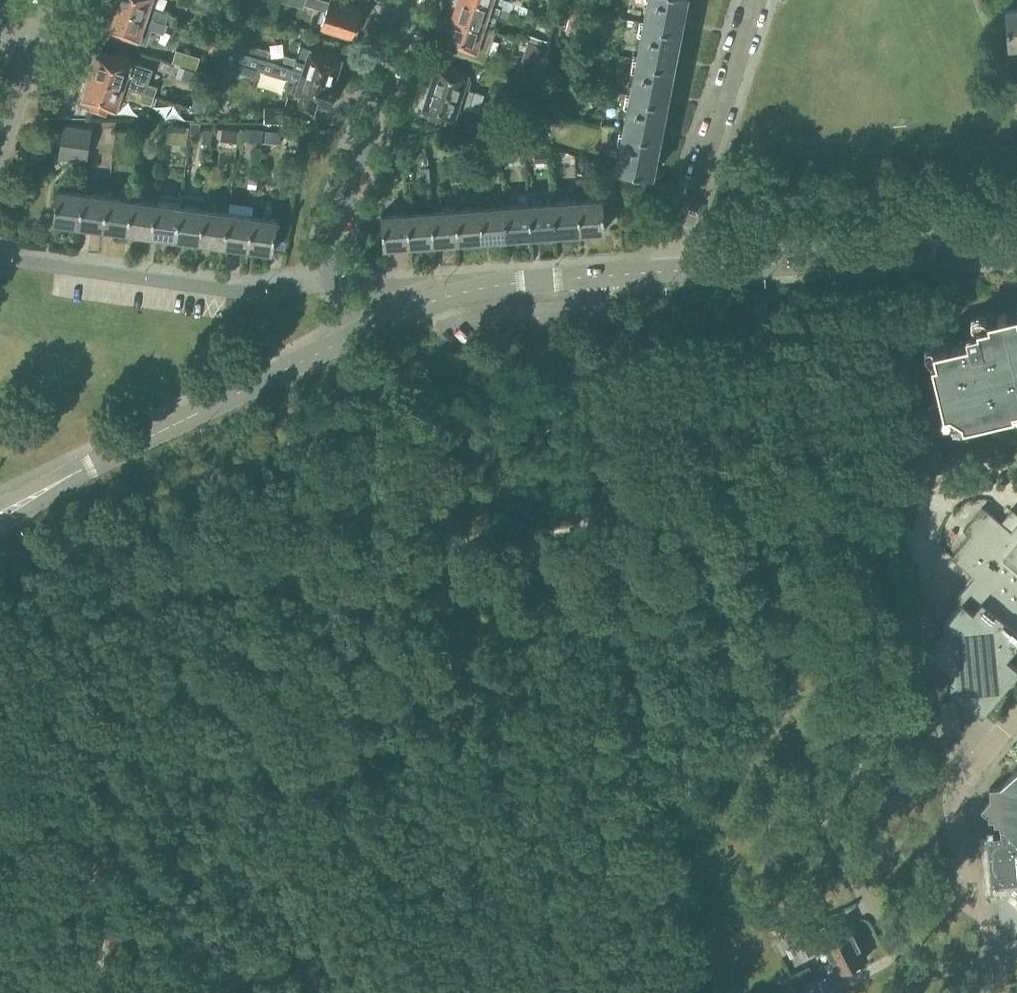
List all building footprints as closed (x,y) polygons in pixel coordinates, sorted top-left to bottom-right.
[(173,25),(176,16),(149,7),(151,0),(116,0),(114,5),(173,25)] [(211,12),(215,0),(193,0),(191,6),(211,12)] [(238,8),(260,16),(265,3),(256,0),(241,0),(238,8)] [(331,0),(279,0),(304,8),(305,4),(326,11),(321,26),(350,35),(359,9),(331,0)] [(451,15),(454,15),(453,17),(492,30),(496,16),(509,20),(512,11),(478,0),(459,0),(458,4),(455,3),(451,15)] [(512,11),(512,10),(514,3),(514,2),(509,0),(478,0),(512,11)] [(644,21),(681,28),(686,0),(648,0),(644,21)] [(514,3),(512,10),(526,15),(528,8),(514,3)] [(171,34),(173,25),(114,5),(106,29),(139,40),(143,25),(171,34)] [(1012,47),(1016,46),(1016,8),(1005,9),(1008,47),(1012,47)] [(447,26),(444,37),(446,38),(446,41),(456,44),(454,51),(485,61),(495,31),(492,30),(453,17),(450,26),(447,26)] [(644,21),(637,57),(674,64),(681,28),(644,21)] [(532,35),(530,42),(545,47),(545,49),(548,50),(551,41),(532,35)] [(545,47),(530,42),(528,42),(517,73),(530,78),(531,73),(536,75),(538,67),(533,65),(535,62),(540,63),(545,49),(545,47)] [(286,55),(283,64),(335,81),(335,80),(338,71),(341,72),(344,60),(341,59),(343,55),(342,55),(341,56),(326,51),(326,49),(314,45),(314,48),(301,44),(296,58),(286,55)] [(254,45),(251,54),(268,59),(271,50),(254,45)] [(228,47),(223,65),(257,76),(260,67),(290,77),(286,89),(297,92),(296,94),(301,96),(298,105),(314,110),(317,101),(330,105),(329,106),(330,107),(331,103),(334,104),(338,92),(335,92),(339,80),(338,80),(337,81),(335,80),(335,81),(283,64),(228,47)] [(172,62),(196,70),(200,57),(176,50),(172,62)] [(91,75),(124,86),(132,89),(154,96),(158,87),(147,83),(152,69),(129,62),(130,59),(118,55),(117,58),(99,52),(91,75)] [(637,57),(630,94),(666,101),(674,64),(637,57)] [(429,86),(481,103),(485,94),(464,88),(469,73),(438,63),(429,86)] [(182,78),(204,85),(206,74),(185,67),(182,78)] [(124,86),(91,75),(83,99),(116,110),(124,86)] [(481,103),(429,86),(421,110),(452,121),(457,106),(478,112),(481,103)] [(132,89),(129,98),(151,105),(154,96),(132,89)] [(517,96),(497,90),(492,107),(513,114),(514,110),(521,112),(523,105),(515,103),(517,96)] [(536,94),(535,103),(544,105),(546,96),(536,94)] [(630,94),(623,130),(659,137),(666,101),(630,94)] [(265,108),(265,121),(283,121),(283,108),(265,108)] [(201,123),(192,122),(190,133),(199,135),(201,123)] [(169,124),(168,128),(167,139),(187,143),(190,126),(169,124)] [(92,130),(64,125),(59,157),(87,161),(92,130)] [(212,144),(214,130),(204,128),(202,143),(212,144)] [(240,131),(223,129),(221,140),(238,142),(240,131)] [(264,130),(252,129),(251,139),(263,140),(264,130)] [(652,174),(659,137),(623,130),(616,167),(652,174)] [(281,132),(267,131),(266,142),(280,143),(281,132)] [(525,143),(509,144),(510,155),(525,154),(525,143)] [(534,148),(535,162),(552,161),(551,147),(534,148)] [(420,167),(421,185),(431,184),(429,166),(420,167)] [(250,177),(249,186),(256,187),(257,179),(250,177)] [(78,223),(82,192),(58,189),(54,220),(78,223)] [(531,234),(556,233),(554,202),(553,190),(528,192),(529,203),(531,234)] [(82,192),(78,223),(102,226),(107,195),(82,192)] [(155,202),(151,233),(176,237),(180,205),(181,206),(182,197),(156,194),(155,202)] [(107,195),(102,226),(127,230),(131,199),(107,195)] [(578,200),(580,231),(605,229),(603,198),(578,200)] [(151,233),(155,202),(131,199),(127,230),(151,233)] [(580,231),(578,200),(554,202),(556,233),(580,231)] [(531,234),(529,203),(505,205),(507,236),(531,234)] [(180,205),(176,237),(200,240),(204,209),(181,206),(180,205)] [(507,236),(505,205),(480,207),(482,238),(507,236)] [(482,238),(480,207),(455,209),(458,240),(482,238)] [(204,209),(200,240),(224,243),(229,212),(204,209)] [(458,240),(455,209),(431,210),(433,241),(458,240)] [(406,212),(409,243),(433,241),(431,210),(406,212)] [(229,212),(224,243),(249,247),(253,216),(229,212)] [(409,243),(406,212),(382,214),(384,245),(386,245),(409,243)] [(253,216),(249,247),(273,250),(278,219),(253,216)] [(931,360),(943,411),(949,410),(961,417),(962,423),(1013,411),(1012,406),(1016,405),(1016,310),(1016,309),(986,316),(987,321),(976,324),(977,328),(965,330),(967,338),(932,347),(935,359),(931,360)] [(956,694),(982,714),(1016,673),(1016,667),(1006,658),(1016,645),(1013,642),(1016,637),(1016,513),(1012,509),(1001,522),(983,507),(963,530),(969,535),(951,556),(974,576),(955,598),(962,603),(944,625),(949,630),(930,652),(954,673),(949,679),(950,694),(956,694)] [(1000,787),(990,788),(991,797),(981,810),(987,814),(988,814),(989,820),(994,819),(994,824),(1000,824),(1001,837),(987,838),(991,886),(997,885),(1000,922),(1010,922),(1011,932),(1016,931),(1016,766),(1000,787)] [(850,924),(816,941),(810,931),(798,937),(808,956),(825,947),(837,972),(867,957),(850,924)] [(833,972),(819,980),(826,992),(844,992),(833,972)]
